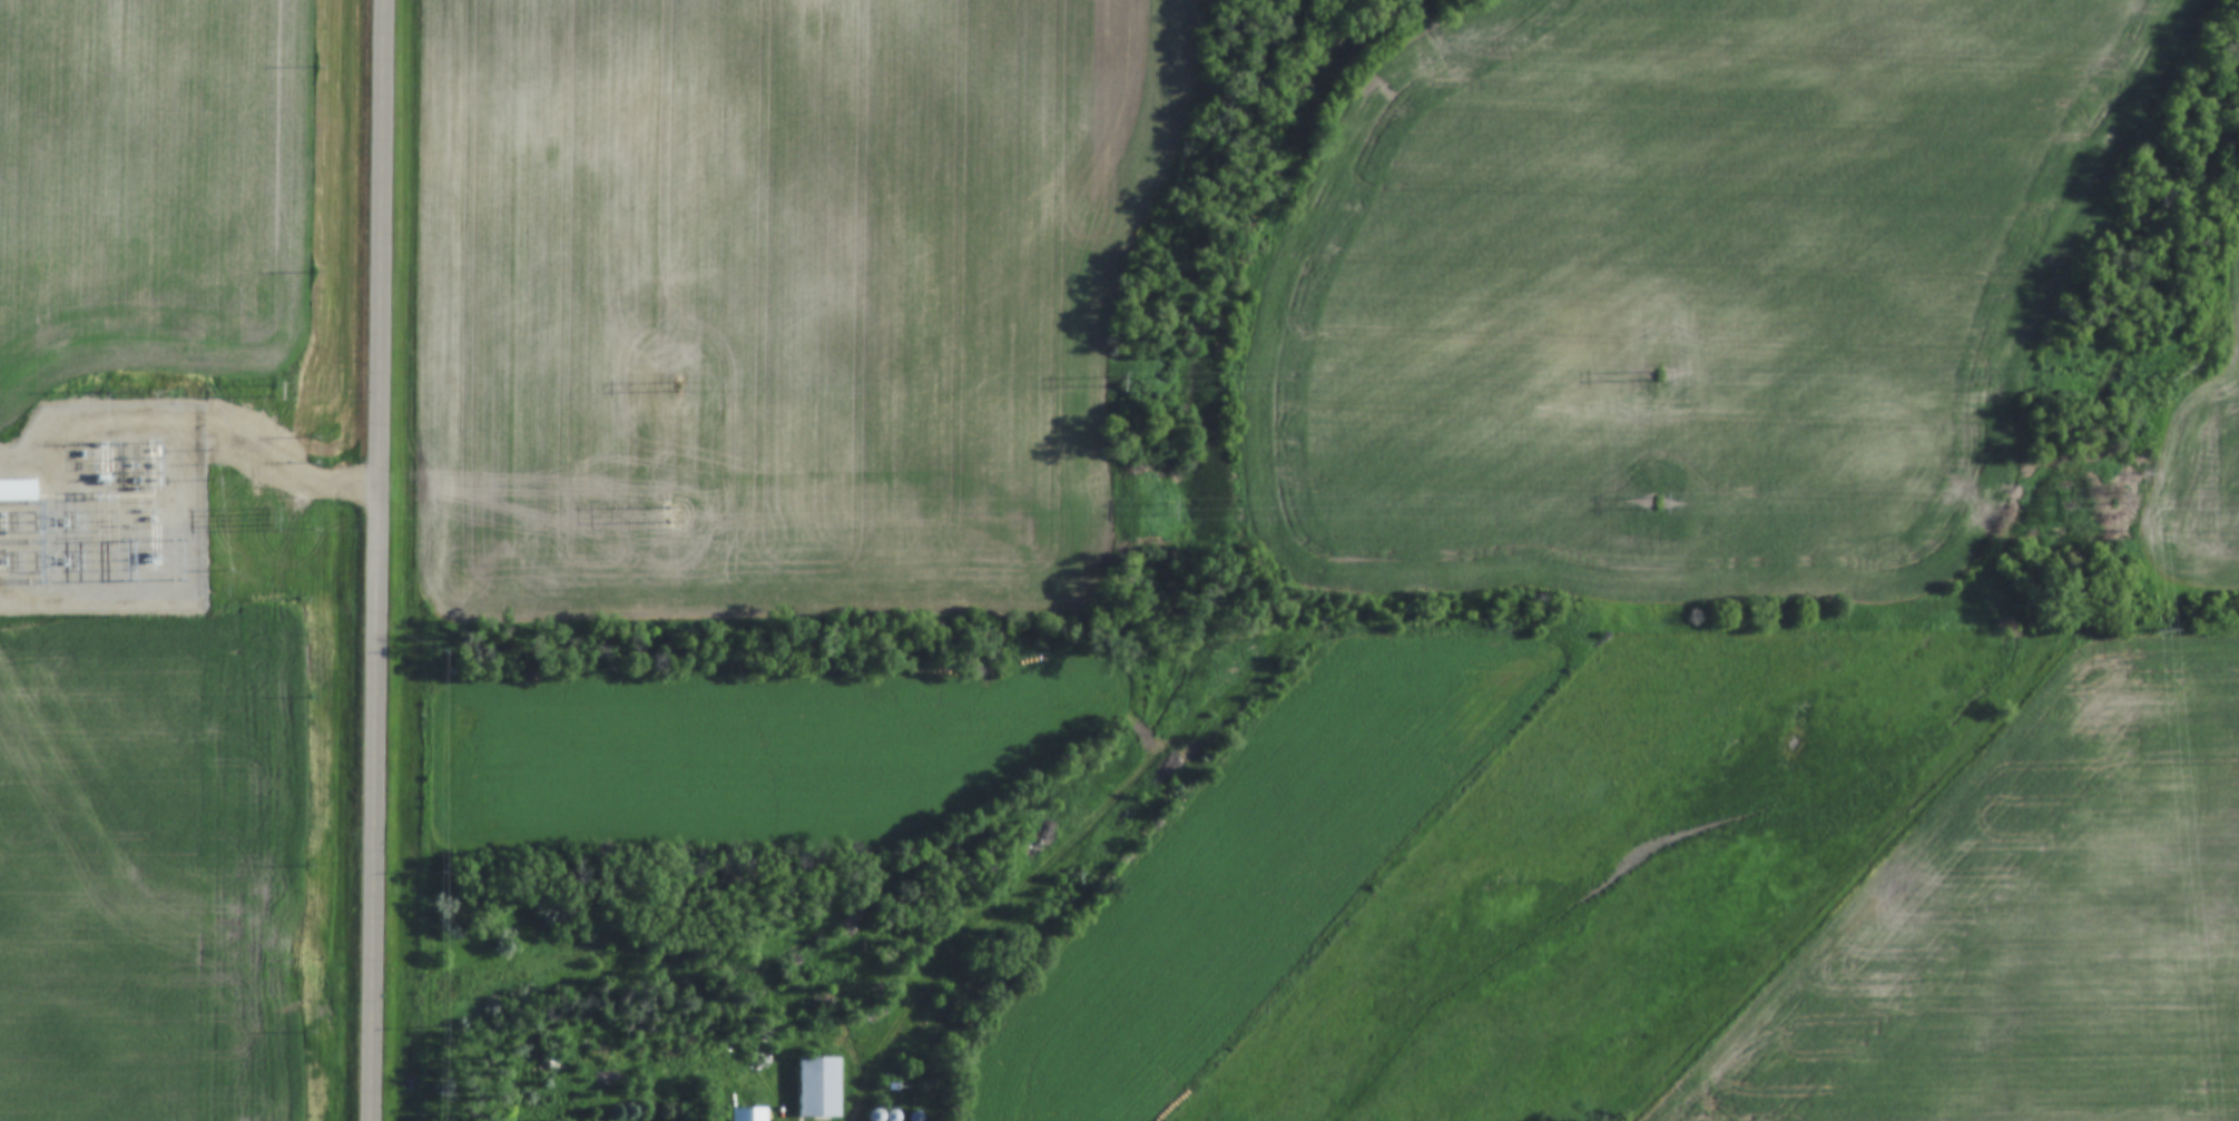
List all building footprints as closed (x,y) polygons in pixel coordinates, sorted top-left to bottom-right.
[(0,479),(0,499),(35,499),(35,479),(0,479)] [(841,1117),(841,1056),(798,1056),(798,1117),(841,1117)] [(731,1120),(768,1120),(768,1108),(731,1108),(731,1120)]
